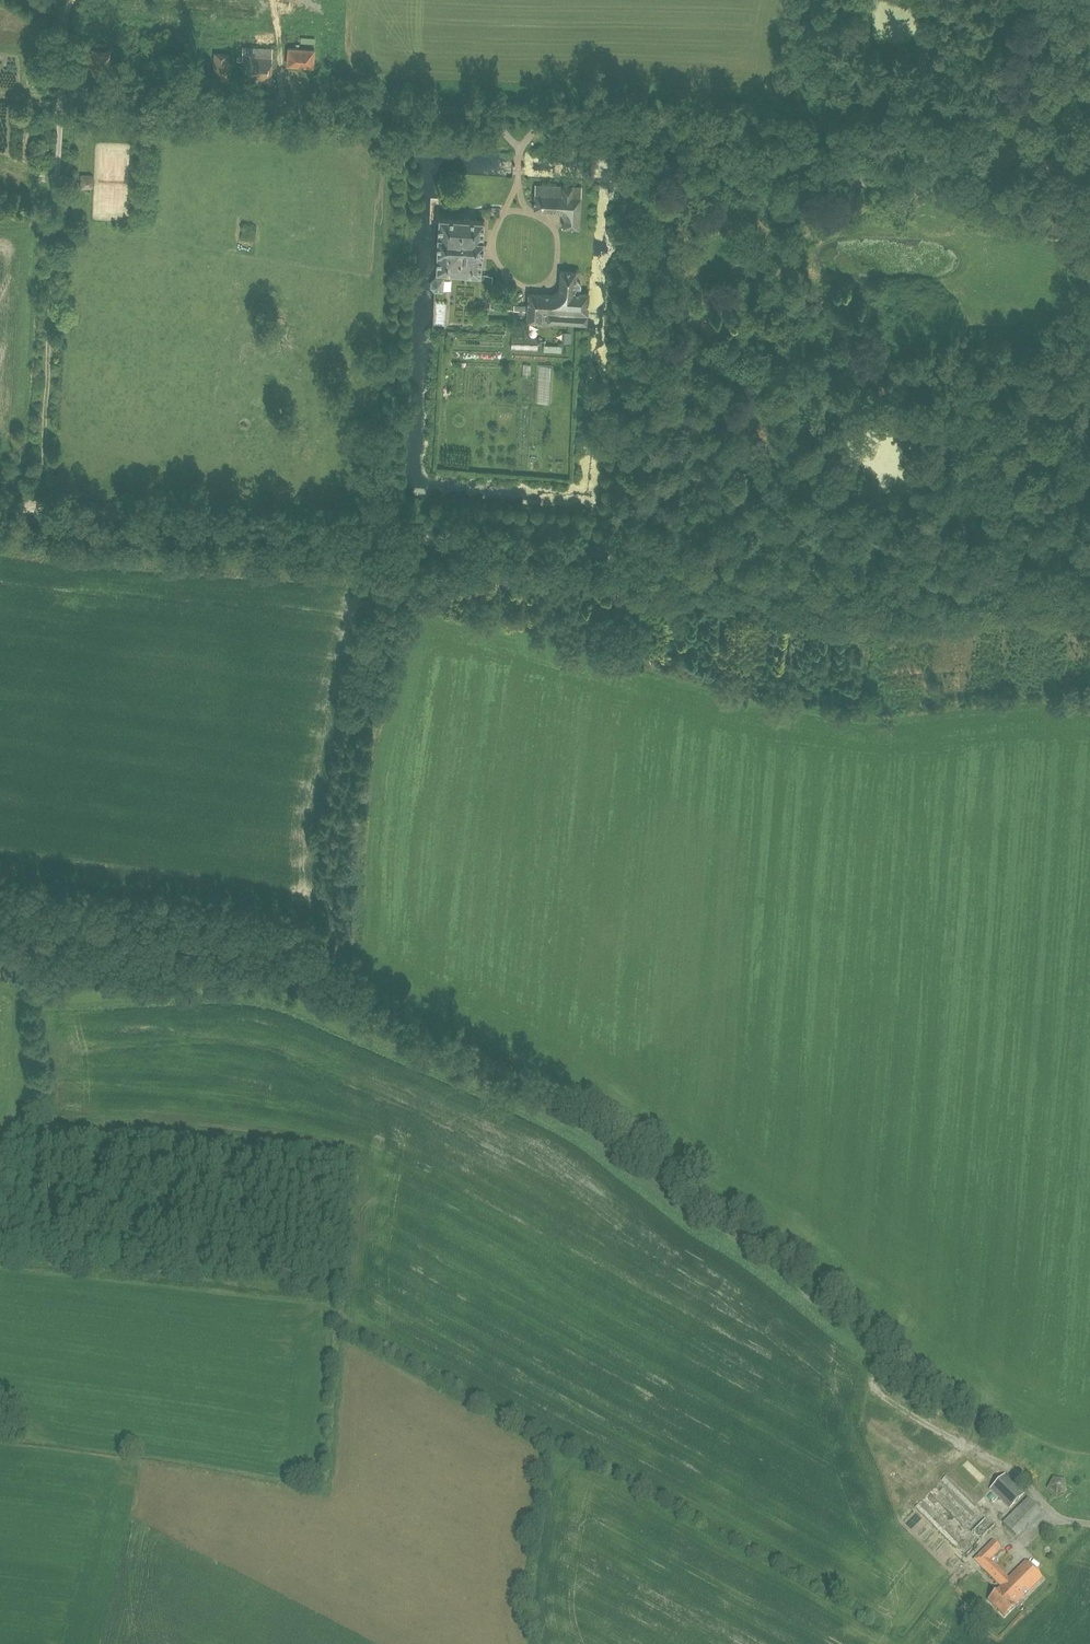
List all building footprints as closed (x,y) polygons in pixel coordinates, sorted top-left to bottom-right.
[(287,65),(313,66),(313,49),(288,48),(287,65)] [(110,75),(111,50),(90,49),(90,74),(110,75)] [(228,80),(229,53),(214,52),(213,79),(228,80)] [(241,80),(271,81),(272,55),(242,54),(241,80)] [(563,225),(563,227),(579,227),(580,187),(534,186),(533,209),(556,210),(558,210),(560,211),(561,213),(563,216),(563,219),(563,225)] [(436,272),(436,277),(430,281),(430,287),(435,292),(441,292),(444,288),(445,282),(442,278),(443,272),(480,274),(483,220),(439,217),(436,272)] [(588,294),(581,293),(582,285),(579,282),(575,281),(576,272),(560,271),(559,286),(559,288),(558,291),(556,293),(555,295),(553,296),(551,297),(549,297),(529,295),(528,305),(515,304),(515,310),(517,310),(516,316),(527,317),(527,321),(539,322),(540,311),(547,312),(547,320),(586,323),(588,294)] [(496,295),(492,295),(485,294),(484,309),(496,310),(496,295)] [(515,325),(519,341),(533,338),(529,321),(515,325)] [(945,1475),(930,1491),(914,1507),(964,1556),(995,1524),(945,1475)] [(990,1489),(1009,1508),(1023,1494),(1004,1475),(990,1489)] [(1053,1485),(1059,1496),(1068,1491),(1062,1480),(1053,1485)] [(1015,1536),(1040,1511),(1027,1498),(1002,1523),(1015,1536)] [(1014,1605),(1041,1578),(1025,1562),(1006,1581),(1001,1576),(1003,1574),(989,1560),(1000,1549),(992,1541),(974,1560),(1000,1586),(987,1600),(1004,1616),(1015,1606),(1014,1605)]
